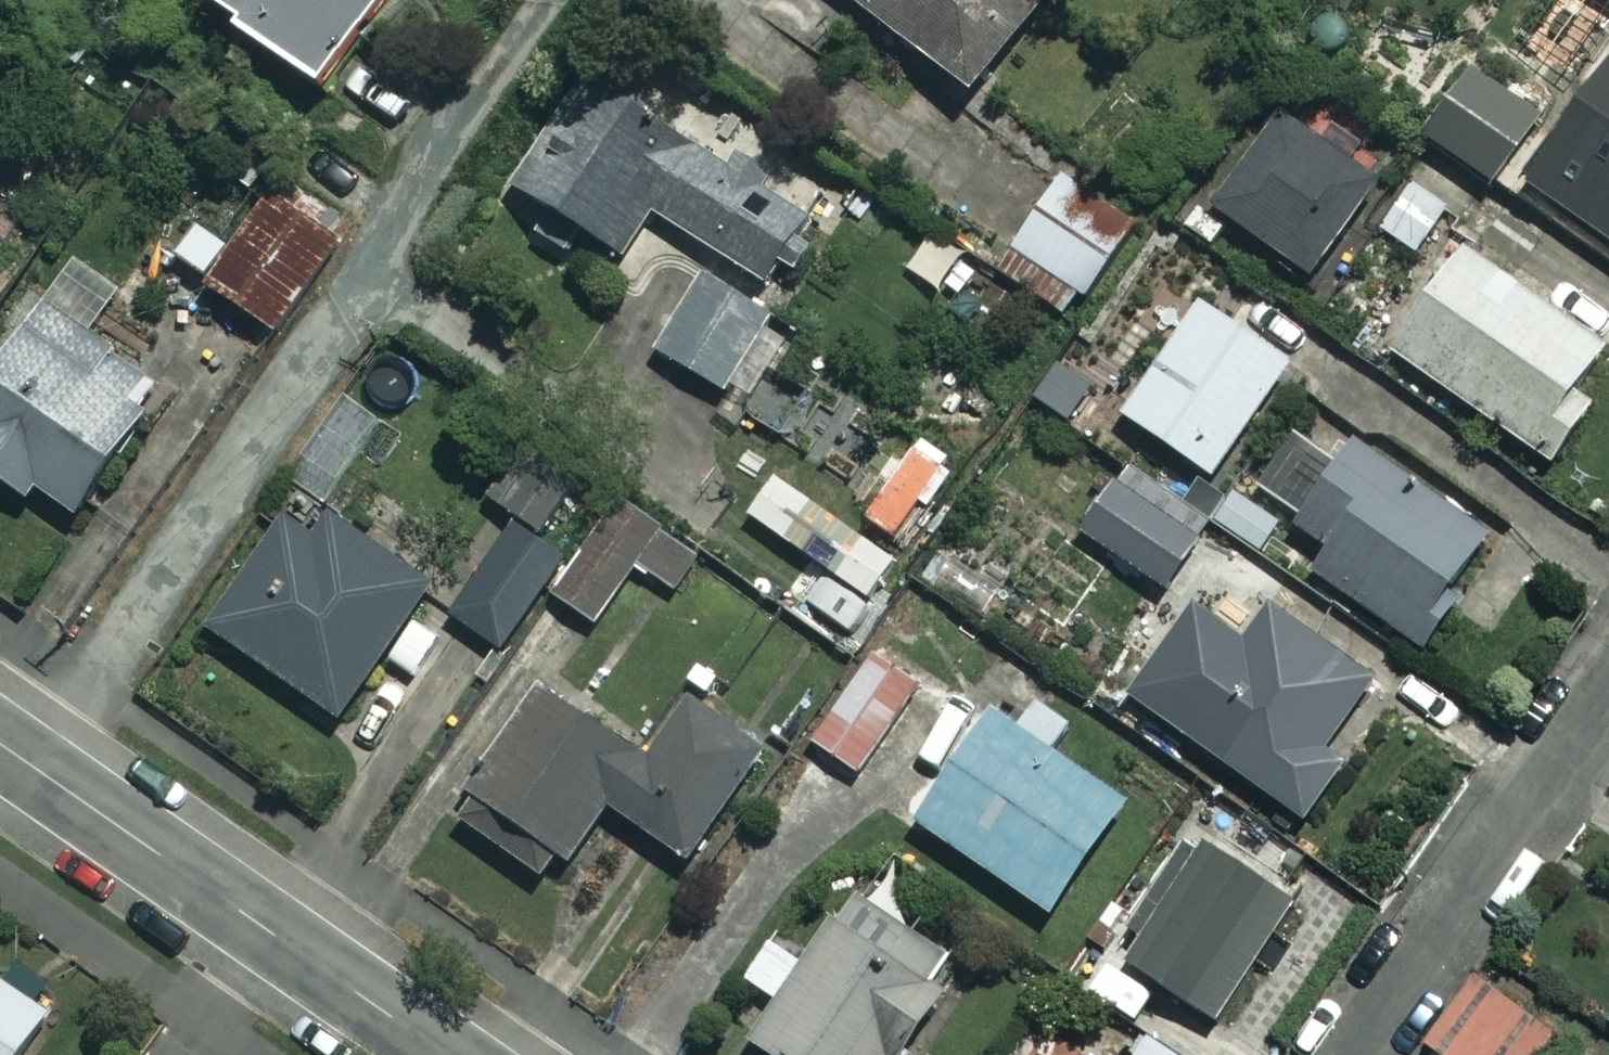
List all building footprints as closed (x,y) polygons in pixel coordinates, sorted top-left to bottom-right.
[(200,2),(319,92),(388,0),(202,0),(200,2)] [(968,91),(1040,0),(852,0),(968,91)] [(810,211),(589,75),(518,191),(622,255),(648,213),(765,284),(810,211)] [(1380,176),(1285,102),(1208,202),(1303,276),(1380,176)] [(1509,150),(1446,107),(1425,138),(1488,180),(1509,150)] [(1553,200),(1608,241),(1608,123),(1553,200)] [(1451,208),(1415,181),(1380,225),(1416,253),(1451,208)] [(332,247),(267,196),(227,247),(197,224),(173,255),(268,329),(332,247)] [(1107,259),(1034,213),(997,271),(1070,317),(1107,259)] [(1601,344),(1448,240),(1378,341),(1555,462),(1600,396),(1577,380),(1601,344)] [(765,312),(701,275),(657,350),(720,388),(765,312)] [(1288,365),(1197,297),(1114,407),(1205,475),(1288,365)] [(37,302),(0,357),(0,479),(64,522),(133,424),(145,375),(37,302)] [(1481,534),(1307,413),(1253,489),(1329,542),(1310,568),(1419,644),(1455,593),(1445,586),(1481,534)] [(1284,524),(1229,490),(1209,523),(1131,475),(1110,509),(1243,591),(1284,524)] [(700,554),(610,492),(572,547),(521,511),(451,613),(503,649),(546,588),(596,623),(636,566),(673,592),(700,554)] [(430,585),(298,493),(205,625),(336,718),(430,585)] [(1047,530),(1015,512),(992,553),(943,525),(913,579),(994,625),(1047,530)] [(887,608),(806,550),(779,587),(860,645),(887,608)] [(1370,679),(1268,606),(1178,729),(1301,818),(1344,759),(1323,743),(1370,679)] [(916,689),(870,657),(811,740),(857,773),(916,689)] [(647,760),(539,688),(452,817),(552,885),(606,805),(689,861),(764,749),(688,698),(647,760)] [(1120,801),(986,710),(911,819),(1046,911),(1120,801)] [(1290,900),(1193,841),(1121,960),(1218,1019),(1290,900)] [(958,977),(939,966),(954,939),(846,878),(751,1044),(771,1054),(913,1054),(958,977)] [(0,976),(0,1054),(20,1054),(50,1010),(0,976)] [(1477,976),(1425,1048),(1435,1054),(1531,1054),(1550,1030),(1477,976)] [(1148,1038),(1136,1054),(1173,1054),(1148,1038)]
